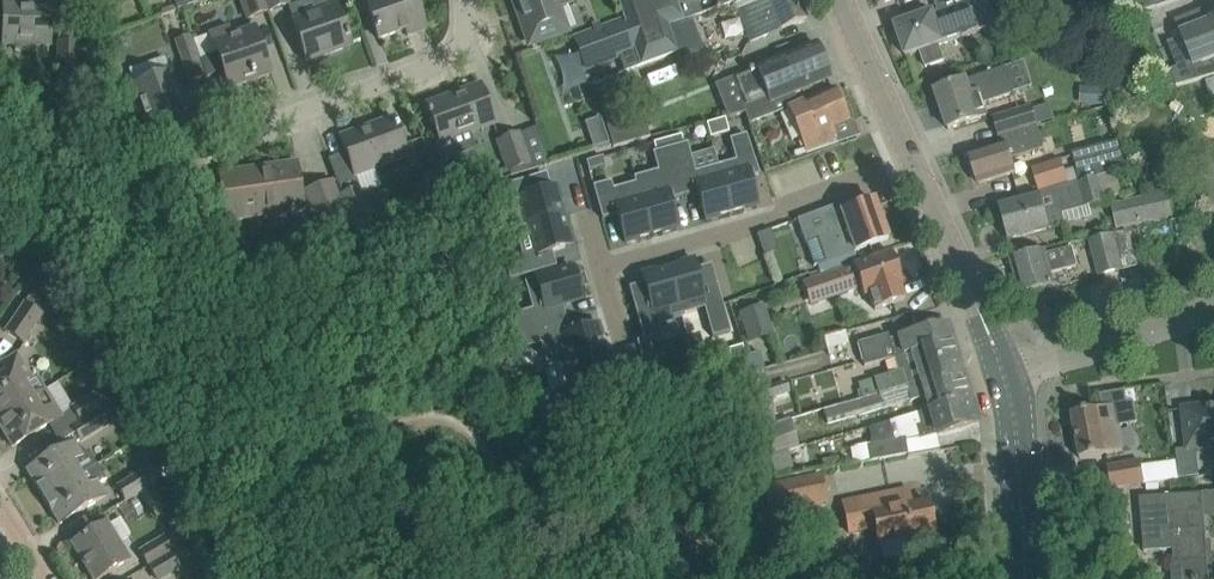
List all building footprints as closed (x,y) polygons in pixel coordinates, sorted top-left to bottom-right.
[(197,4),(195,0),(174,0),(178,10),(197,4)] [(268,12),(264,0),(241,0),(247,19),(268,12)] [(290,4),(289,0),(264,0),(268,12),(290,4)] [(334,0),(310,0),(289,7),(295,23),(294,23),(307,62),(350,46),(348,40),(349,39),(347,34),(338,8),(337,8),(334,0)] [(426,30),(415,0),(378,0),(366,4),(378,40),(406,31),(408,36),(426,30)] [(553,35),(570,29),(563,8),(574,5),(572,0),(515,0),(530,43),(553,35)] [(676,53),(667,27),(682,22),(675,3),(674,0),(618,0),(625,22),(624,22),(636,54),(640,66),(676,53)] [(693,18),(702,15),(696,0),(683,0),(675,3),(682,22),(693,18)] [(806,20),(798,0),(734,0),(750,42),(806,20)] [(938,12),(968,1),(967,0),(933,0),(938,12)] [(1111,8),(1120,12),(1122,19),(1179,0),(1115,0),(1111,8)] [(50,45),(51,5),(3,4),(3,44),(15,45),(15,51),(33,52),(33,45),(50,45)] [(1206,8),(1176,22),(1199,80),(1213,76),(1213,20),(1212,21),(1206,8)] [(896,26),(906,56),(920,51),(926,67),(944,61),(939,45),(944,43),(945,45),(979,33),(972,15),(939,27),(934,13),(896,26)] [(693,18),(682,22),(667,27),(676,53),(677,53),(683,68),(708,58),(693,18)] [(592,87),(592,86),(614,77),(623,73),(618,59),(636,54),(624,22),(623,19),(572,37),(590,88),(592,87)] [(1078,20),(1067,24),(1070,33),(1081,29),(1078,20)] [(233,36),(230,26),(210,33),(217,54),(229,89),(270,74),(254,29),(233,36)] [(1088,30),(1074,34),(1079,50),(1093,45),(1088,30)] [(190,82),(205,77),(191,36),(175,41),(190,82)] [(771,101),(829,79),(815,44),(756,67),(757,70),(734,79),(745,106),(768,98),(770,102),(771,101)] [(78,72),(78,45),(59,45),(59,72),(78,72)] [(958,84),(936,91),(948,130),(971,122),(987,117),(983,104),(1014,93),(1033,87),(1024,61),(1006,68),(968,81),(958,84)] [(134,85),(149,129),(154,143),(168,138),(190,130),(171,73),(134,85)] [(430,117),(440,146),(495,127),(489,108),(480,86),(426,105),(429,112),(427,113),(429,117),(430,117)] [(806,154),(838,144),(832,130),(849,122),(834,88),(786,110),(806,154)] [(770,102),(768,98),(745,106),(743,107),(745,112),(749,124),(776,114),(771,101),(770,102)] [(610,136),(615,152),(651,141),(643,115),(628,120),(623,103),(604,108),(610,126),(607,127),(610,136)] [(1001,138),(1038,127),(1031,105),(994,117),(1000,138),(1001,138)] [(351,221),(369,214),(362,195),(363,194),(356,179),(409,159),(394,117),(340,137),(352,172),(335,179),(344,201),(351,221)] [(600,118),(586,123),(594,147),(608,143),(600,118)] [(724,119),(706,124),(710,138),(728,133),(724,119)] [(979,185),(1015,173),(1011,159),(1045,148),(1038,127),(1001,138),(1003,144),(969,155),(979,185)] [(498,142),(510,172),(511,176),(532,170),(519,134),(498,142)] [(735,161),(718,166),(731,211),(743,208),(744,208),(757,204),(755,197),(749,178),(759,175),(746,135),(729,139),(735,161)] [(1080,184),(1098,179),(1117,174),(1126,171),(1118,142),(1073,154),(1080,184)] [(688,143),(670,148),(683,196),(697,192),(703,212),(705,219),(718,215),(731,211),(718,166),(696,172),(688,143)] [(658,171),(633,177),(635,183),(636,183),(651,234),(663,231),(664,230),(664,231),(677,227),(675,220),(669,200),(683,196),(670,148),(653,153),(658,171)] [(1213,211),(1213,148),(1198,152),(1213,211)] [(602,158),(586,162),(589,172),(605,167),(602,158)] [(818,173),(804,176),(800,160),(777,165),(782,189),(820,181),(818,173)] [(1037,195),(1069,186),(1063,161),(1033,169),(1040,194),(1037,194),(1037,195)] [(310,209),(320,235),(347,225),(332,183),(305,193),(300,193),(296,163),(220,174),(224,198),(215,199),(221,218),(226,218),(227,222),(303,211),(303,209),(310,209)] [(1123,195),(1117,174),(1098,179),(1080,184),(1069,187),(1069,186),(1037,195),(1038,198),(1001,208),(1010,239),(1066,225),(1063,214),(1104,203),(1104,201),(1123,195)] [(531,178),(499,187),(504,205),(518,201),(525,226),(526,227),(563,217),(559,201),(555,187),(548,189),(548,190),(536,193),(531,178)] [(611,181),(593,186),(602,219),(617,215),(623,234),(622,234),(624,242),(638,238),(651,234),(636,183),(635,183),(613,189),(611,181)] [(1167,195),(1113,207),(1117,228),(1171,217),(1167,195)] [(841,213),(841,215),(854,251),(865,247),(888,239),(874,202),(841,213)] [(522,257),(505,262),(510,280),(556,267),(552,252),(565,248),(572,246),(568,233),(568,232),(563,217),(526,227),(525,226),(514,230),(522,257)] [(94,245),(104,235),(94,226),(85,235),(94,245)] [(13,245),(0,234),(0,262),(13,245)] [(1116,236),(1091,243),(1099,275),(1124,268),(1116,236)] [(1077,267),(1072,248),(1046,255),(1045,250),(1010,259),(1020,296),(1054,286),(1051,274),(1077,267)] [(902,283),(891,253),(825,276),(833,298),(860,288),(863,297),(869,295),(875,311),(905,300),(899,284),(902,283)] [(680,266),(668,269),(681,315),(704,309),(712,337),(730,332),(717,284),(702,288),(696,269),(694,261),(681,265),(680,266)] [(515,322),(498,327),(500,337),(515,333),(566,318),(562,304),(575,301),(582,299),(578,286),(573,268),(524,282),(532,309),(513,315),(515,320),(515,322)] [(649,303),(634,307),(643,340),(649,338),(662,335),(658,321),(681,315),(668,269),(656,273),(655,273),(642,276),(644,283),(649,303)] [(23,343),(42,316),(54,299),(36,287),(24,304),(6,331),(23,343)] [(774,333),(763,304),(738,314),(749,342),(774,333)] [(566,318),(515,333),(520,350),(540,344),(548,368),(558,365),(560,364),(605,351),(597,325),(590,327),(570,333),(566,318)] [(904,318),(892,321),(894,330),(907,327),(904,318)] [(888,336),(858,344),(863,362),(864,367),(894,358),(954,341),(953,339),(948,323),(925,330),(898,337),(899,338),(890,341),(888,336)] [(844,332),(823,338),(827,350),(848,345),(844,332)] [(513,336),(502,339),(506,353),(517,350),(513,336)] [(898,372),(859,384),(859,385),(864,398),(909,386),(922,386),(963,373),(954,341),(894,358),(898,372)] [(743,345),(729,350),(732,359),(745,355),(743,345)] [(612,375),(605,351),(560,364),(567,385),(535,394),(541,414),(592,399),(587,383),(612,375)] [(652,352),(640,355),(644,370),(656,366),(652,352)] [(32,398),(23,384),(31,379),(17,356),(0,366),(6,376),(0,379),(0,417),(32,398)] [(643,370),(631,373),(634,386),(647,383),(643,370)] [(834,408),(824,410),(828,425),(911,402),(926,398),(929,410),(937,407),(971,398),(963,373),(922,386),(909,386),(864,398),(834,406),(834,408)] [(764,426),(764,427),(777,423),(772,402),(770,403),(769,399),(790,393),(787,382),(755,391),(764,426)] [(0,417),(0,427),(12,447),(62,417),(45,390),(32,398),(0,417)] [(81,421),(109,404),(100,390),(72,407),(74,410),(81,421)] [(1080,459),(1103,454),(1124,451),(1119,425),(1137,422),(1133,390),(1125,391),(1101,395),(1103,408),(1072,414),(1080,459)] [(899,440),(851,448),(853,465),(908,455),(906,441),(920,439),(921,441),(956,430),(979,423),(971,398),(937,407),(929,410),(930,411),(893,421),(899,440)] [(532,400),(514,406),(518,420),(536,415),(532,400)] [(112,403),(109,404),(81,421),(81,422),(73,427),(81,441),(89,437),(121,418),(112,403)] [(1183,409),(1185,432),(1188,453),(1213,449),(1213,405),(1183,409)] [(764,427),(771,454),(799,447),(791,419),(777,423),(764,427)] [(27,472),(43,497),(96,465),(89,452),(83,456),(75,443),(27,472)] [(775,474),(793,469),(788,451),(799,448),(799,447),(771,454),(772,456),(770,456),(775,474)] [(840,467),(838,458),(825,461),(826,470),(840,467)] [(1177,462),(1179,480),(1202,477),(1199,459),(1177,462)] [(1173,461),(1141,468),(1144,483),(1176,477),(1173,461)] [(1113,489),(1144,483),(1141,468),(1140,462),(1109,468),(1113,489)] [(96,465),(43,497),(60,525),(107,496),(100,484),(106,480),(96,465)] [(127,501),(137,494),(157,481),(148,467),(118,486),(127,501)] [(768,515),(796,510),(791,479),(762,484),(768,515)] [(907,488),(842,502),(849,535),(873,530),(876,545),(907,539),(908,545),(935,540),(928,502),(911,505),(907,488)] [(1208,568),(1213,567),(1211,541),(1207,541),(1205,518),(1213,517),(1213,493),(1164,497),(1140,499),(1144,552),(1174,550),(1175,562),(1170,563),(1172,578),(1209,578),(1208,568)] [(204,533),(206,531),(192,509),(169,525),(174,533),(142,553),(150,566),(204,533)] [(115,570),(130,561),(119,543),(133,534),(121,516),(72,545),(93,578),(100,578),(115,570)] [(193,560),(193,559),(210,548),(207,538),(204,533),(150,566),(157,578),(159,578),(193,560)]
